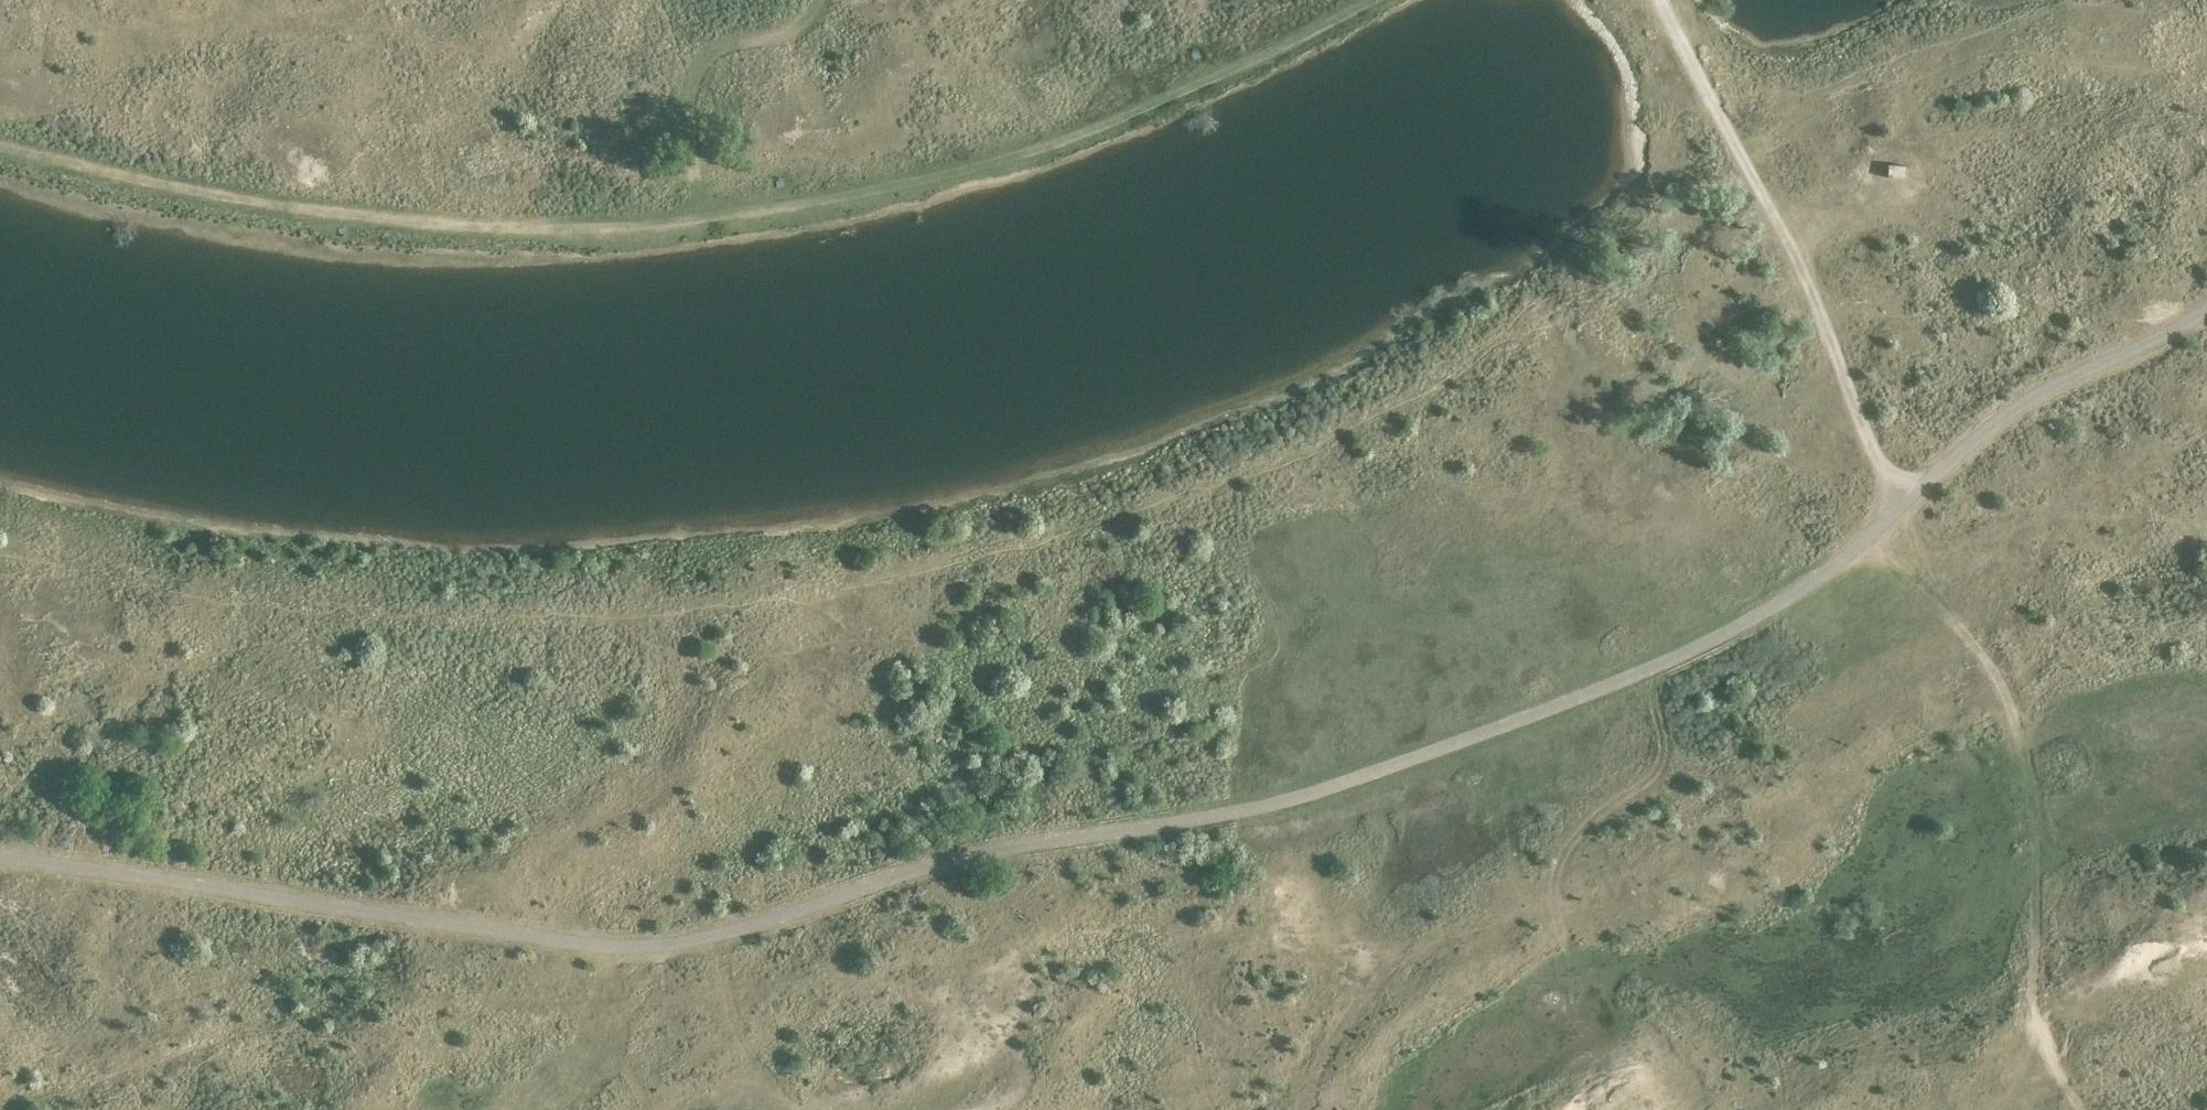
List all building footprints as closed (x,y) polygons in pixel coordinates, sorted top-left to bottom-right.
[(1893,165),(1893,174),(1907,174),(1907,165),(1893,165)]
